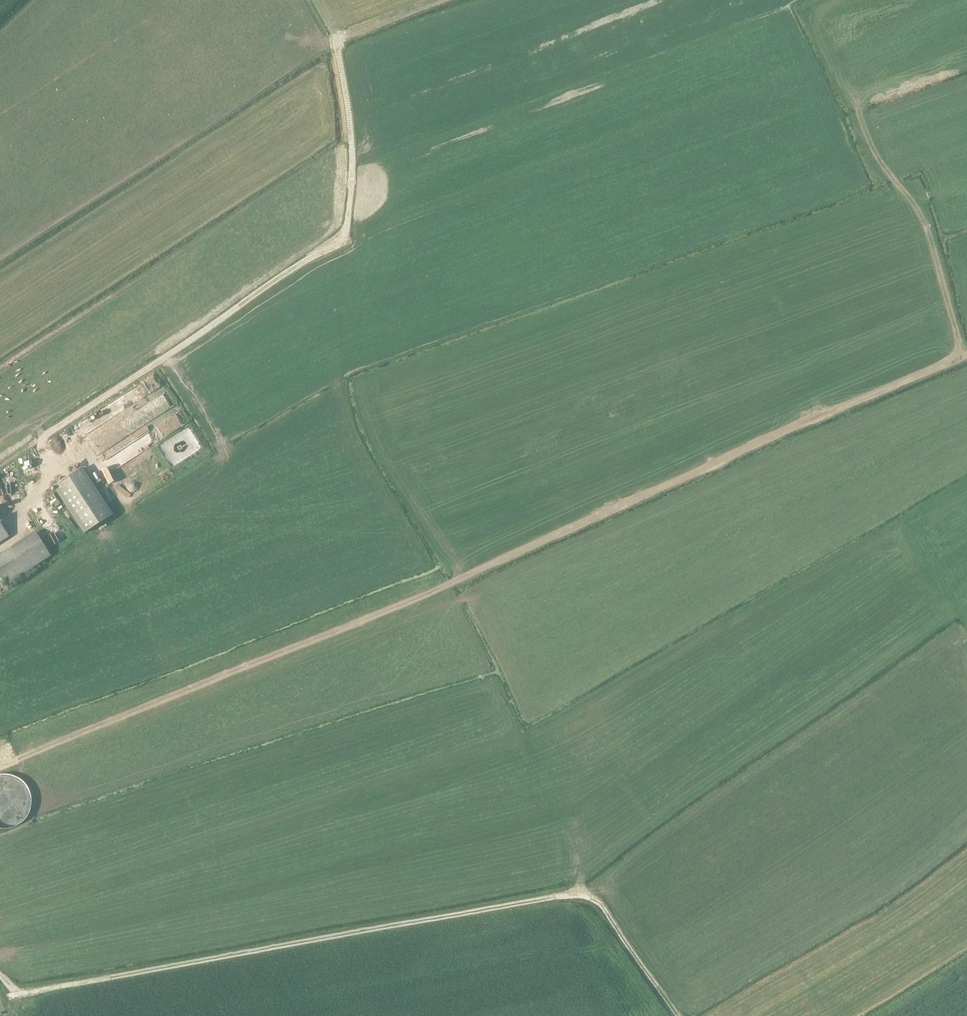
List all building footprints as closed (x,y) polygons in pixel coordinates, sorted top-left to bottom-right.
[(40,382),(42,387),(54,382),(52,377),(40,382)] [(81,467),(52,487),(83,534),(112,515),(81,467)] [(46,495),(52,506),(59,502),(53,491),(46,495)] [(16,515),(23,530),(29,527),(23,512),(16,515)] [(49,533),(54,541),(62,536),(50,517),(46,520),(52,530),(49,533)] [(9,537),(0,523),(0,543),(9,537)] [(50,556),(35,533),(10,550),(9,549),(0,555),(0,580),(4,586),(50,556)] [(2,829),(4,829),(6,829),(8,829),(11,828),(13,827),(15,826),(17,825),(19,824),(21,823),(23,821),(25,819),(26,817),(27,815),(29,813),(30,811),(30,809),(31,806),(31,804),(31,802),(31,799),(31,797),(30,795),(30,792),(29,790),(28,788),(26,786),(25,784),(23,782),(21,781),(20,779),(18,778),(15,777),(13,776),(11,775),(9,775),(6,775),(4,774),(2,775),(0,775),(0,829),(2,829)]
